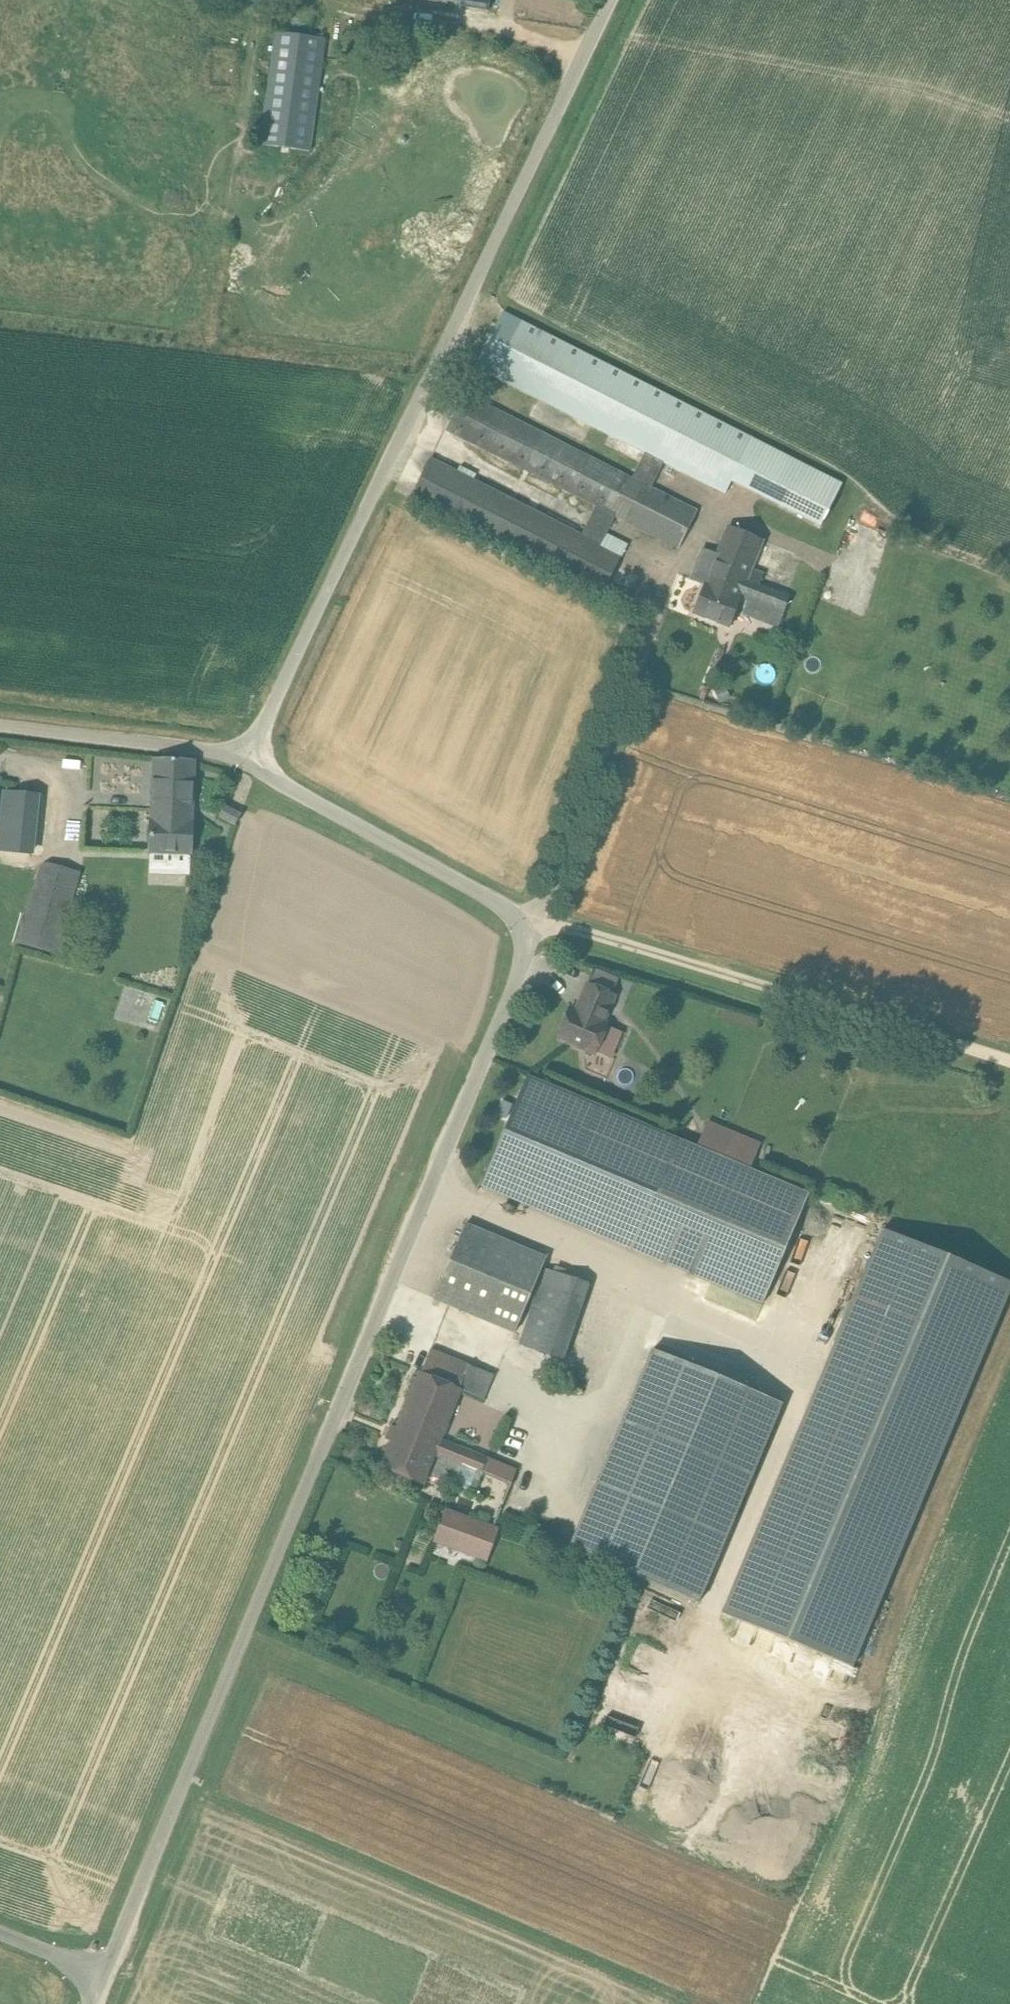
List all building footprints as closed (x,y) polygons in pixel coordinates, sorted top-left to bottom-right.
[(456,4),(490,10),(491,0),(457,0),(456,4)] [(261,145),(310,152),(326,38),(277,31),(261,145)] [(843,484),(504,312),(476,366),(646,452),(634,473),(472,396),(473,395),(468,392),(467,394),(463,392),(445,429),(463,438),(596,505),(582,532),(474,478),(476,473),(460,464),(456,471),(431,458),(411,498),(602,595),(618,565),(629,543),(607,532),(615,517),(621,520),(679,550),(697,509),(652,486),(664,463),(726,494),(732,483),(821,528),(843,484)] [(701,548),(689,578),(706,584),(694,613),(730,627),(737,612),(740,604),(746,606),(743,614),(779,629),(792,599),(759,585),(764,573),(754,569),(766,540),(732,526),(720,556),(701,548)] [(729,676),(729,675),(735,663),(722,657),(716,670),(729,676)] [(720,703),(731,698),(726,686),(715,691),(720,703)] [(195,761),(156,760),(150,851),(192,853),(194,821),(193,821),(195,761)] [(46,791),(13,788),(7,845),(40,848),(46,791)] [(241,815),(229,808),(226,807),(221,816),(236,824),(241,815)] [(41,865),(20,942),(57,953),(63,937),(82,872),(48,862),(41,865)] [(571,1008),(558,1038),(596,1054),(609,1024),(604,1022),(616,995),(588,984),(580,1002),(581,1002),(578,1008),(577,1010),(571,1008)] [(751,1169),(697,1147),(528,1076),(485,1177),(483,1176),(477,1189),(479,1190),(482,1186),(764,1304),(810,1194),(751,1169)] [(547,1258),(466,1224),(435,1298),(516,1332),(547,1258)] [(882,1228),(723,1613),(854,1667),(1009,1290),(1009,1281),(882,1228)] [(592,1283),(550,1268),(522,1342),(567,1358),(592,1283)] [(653,1349),(569,1549),(700,1604),(784,1404),(653,1349)] [(470,1366),(431,1350),(399,1429),(394,1427),(389,1439),(394,1441),(383,1467),(422,1484),(433,1457),(441,1460),(434,1475),(454,1483),(474,1492),(482,1473),(488,1460),(441,1440),(461,1391),(470,1366)] [(495,1525),(446,1508),(435,1542),(485,1560),(489,1548),(495,1525)]
